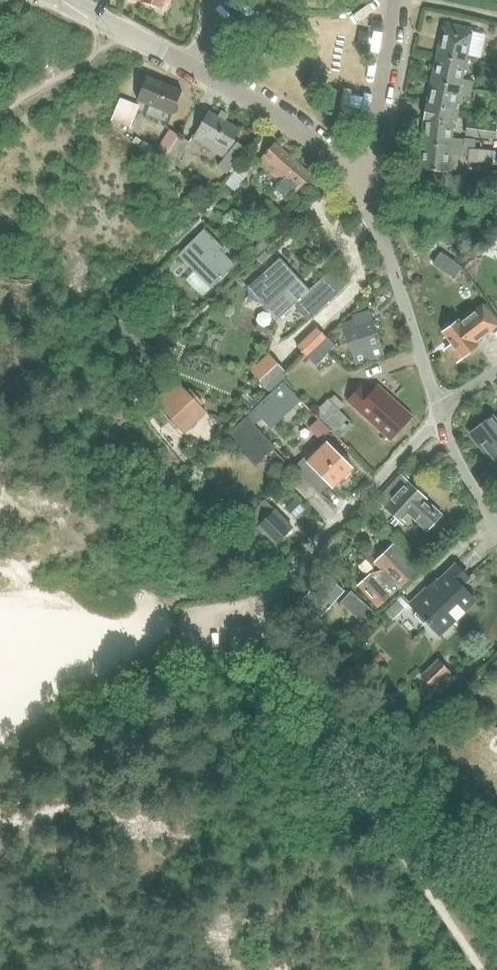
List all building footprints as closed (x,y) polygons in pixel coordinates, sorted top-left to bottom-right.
[(445,22),(437,56),(465,62),(477,65),(479,56),(467,53),(473,28),(445,22)] [(437,56),(431,80),(472,89),(473,81),(462,78),(465,62),(437,56)] [(137,99),(173,113),(182,90),(147,76),(137,99)] [(431,80),(426,104),(455,111),(458,95),(470,97),(472,89),(431,80)] [(112,119),(130,127),(139,105),(120,98),(112,119)] [(423,119),(452,121),(455,122),(458,111),(455,111),(426,104),(423,119)] [(193,139),(225,157),(218,166),(227,173),(230,170),(233,173),(240,164),(237,161),(246,149),(237,141),(234,140),(241,129),(208,111),(193,139)] [(423,119),(421,143),(462,147),(462,155),(468,156),(469,148),(469,147),(476,147),(476,139),(451,138),(452,121),(423,119)] [(465,135),(494,138),(495,124),(467,121),(465,135)] [(165,157),(178,136),(169,130),(151,157),(161,164),(165,157)] [(161,164),(160,165),(170,172),(175,163),(188,142),(178,136),(165,157),(161,164)] [(136,137),(132,142),(140,148),(143,142),(136,137)] [(275,142),(257,161),(276,178),(280,182),(274,189),(287,200),(293,193),(294,194),(312,175),(293,158),(275,142)] [(462,147),(421,143),(420,169),(457,173),(458,155),(462,155),(462,147)] [(487,150),(469,148),(468,156),(467,161),(486,163),(487,150)] [(479,183),(496,185),(496,171),(481,169),(479,183)] [(447,178),(447,185),(467,186),(468,179),(447,178)] [(276,223),(253,247),(260,253),(282,229),(276,223)] [(223,247),(210,235),(204,228),(180,252),(214,286),(235,264),(220,249),(223,247)] [(249,286),(269,308),(279,319),(295,304),(309,320),(340,293),(325,276),(310,290),(281,258),(249,286)] [(496,326),(496,325),(482,305),(459,322),(458,321),(443,333),(451,344),(446,349),(456,363),(478,346),(475,343),(496,326)] [(354,321),(343,325),(353,354),(355,363),(369,359),(383,354),(380,345),(381,345),(373,321),(372,321),(369,311),(353,316),(354,321)] [(316,327),(297,345),(306,356),(326,338),(316,327)] [(250,369),(271,392),(283,380),(288,375),(268,353),(250,369)] [(271,392),(245,417),(254,426),(261,418),(268,425),(298,396),(283,380),(271,392)] [(171,386),(154,402),(158,406),(184,433),(206,412),(200,405),(204,402),(190,388),(186,391),(180,384),(174,390),(171,386)] [(378,386),(372,393),(362,385),(348,401),(392,439),(412,416),(378,386)] [(327,399),(314,412),(339,437),(352,424),(339,410),(344,405),(334,394),(329,400),(327,399)] [(470,431),(485,450),(496,441),(496,422),(492,415),(470,431)] [(254,426),(245,417),(225,436),(255,467),(275,448),(263,436),(254,426)] [(302,459),(293,468),(300,474),(315,489),(319,493),(328,484),(333,489),(354,467),(327,441),(316,453),(306,463),(302,459)] [(485,450),(496,466),(496,441),(485,450)] [(300,474),(290,485),(305,499),(315,489),(300,474)] [(401,475),(377,501),(399,521),(407,513),(423,528),(438,512),(422,497),(423,496),(401,475)] [(295,498),(286,508),(296,518),(305,509),(295,498)] [(265,499),(241,523),(255,536),(262,529),(276,543),(292,526),(272,507),(265,499)] [(340,538),(330,548),(331,549),(337,555),(347,545),(340,538)] [(398,587),(417,570),(394,545),(376,562),(385,572),(376,580),(372,575),(359,586),(378,606),(389,596),(385,592),(394,583),(398,587)] [(462,586),(469,579),(456,565),(430,592),(427,589),(410,604),(441,635),(476,601),(462,586)] [(303,599),(322,616),(345,592),(326,574),(303,599)] [(372,610),(351,590),(340,602),(362,622),(372,610)] [(400,598),(386,612),(393,619),(407,605),(400,598)] [(438,659),(436,661),(421,675),(434,688),(440,693),(455,678),(450,673),(451,673),(438,659)] [(464,685),(452,696),(460,703),(471,692),(464,685)] [(387,693),(378,702),(386,710),(395,701),(387,693)]
